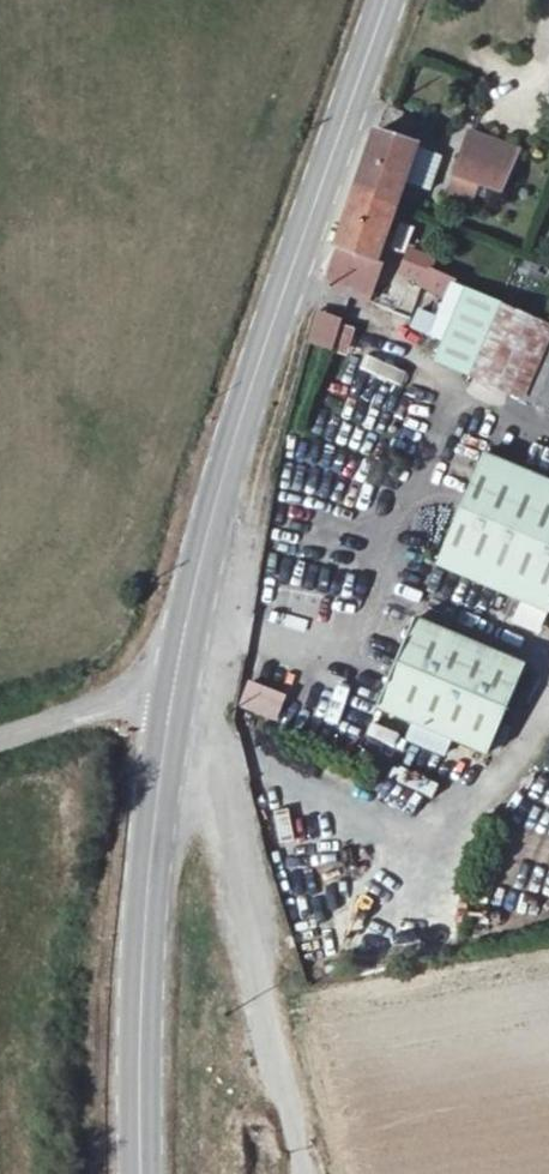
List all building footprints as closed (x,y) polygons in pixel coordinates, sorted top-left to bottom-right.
[(356,198),(328,276),(370,296),(386,260),(375,257),(415,146),(380,131),(356,198)] [(515,152),(471,133),(453,178),(497,196),(515,152)] [(429,191),(441,156),(419,148),(407,183),(429,191)] [(548,407),(548,406),(548,327),(465,291),(436,359),(548,407)] [(314,310),(307,345),(333,350),(339,315),(314,310)] [(366,353),(359,368),(396,387),(404,372),(366,353)] [(548,608),(548,484),(485,457),(439,565),(548,611),(548,608)] [(530,668),(418,619),(378,709),(490,759),(530,668)] [(248,679),(236,706),(274,722),(286,695),(248,679)]
